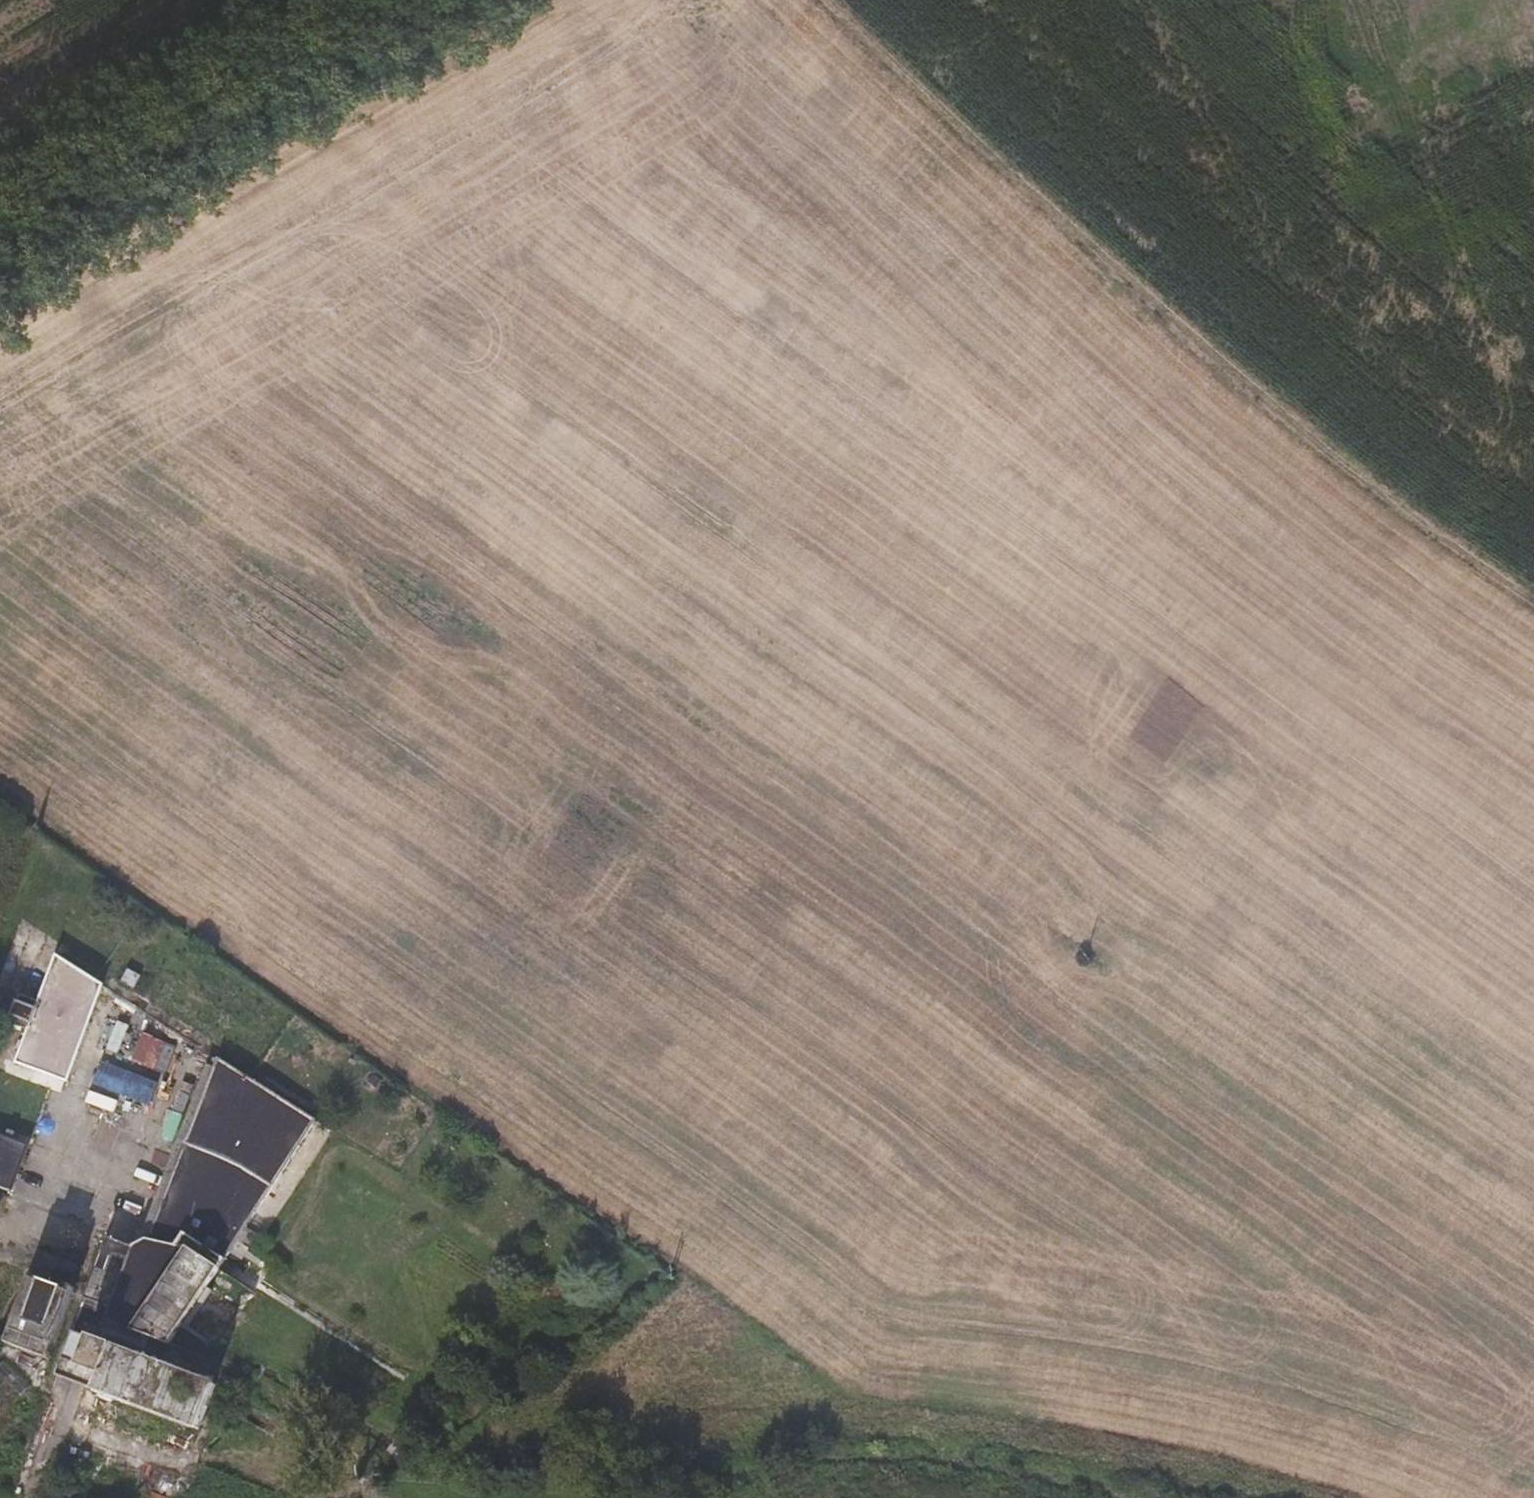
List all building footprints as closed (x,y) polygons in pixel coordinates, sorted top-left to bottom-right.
[(107,995),(58,959),(44,1003),(24,998),(14,1027),(30,1036),(16,1073),(71,1091),(107,995)] [(145,1064),(156,1036),(143,1031),(132,1059),(145,1064)] [(157,1073),(175,1079),(185,1049),(167,1043),(157,1073)] [(321,1118),(219,1049),(154,1225),(151,1225),(133,1232),(110,1223),(85,1293),(180,1331),(321,1118)] [(0,1127),(0,1182),(13,1187),(30,1138),(0,1127)] [(51,1359),(82,1260),(39,1247),(6,1344),(51,1359)] [(221,1369),(77,1318),(58,1370),(199,1428),(221,1369)]
